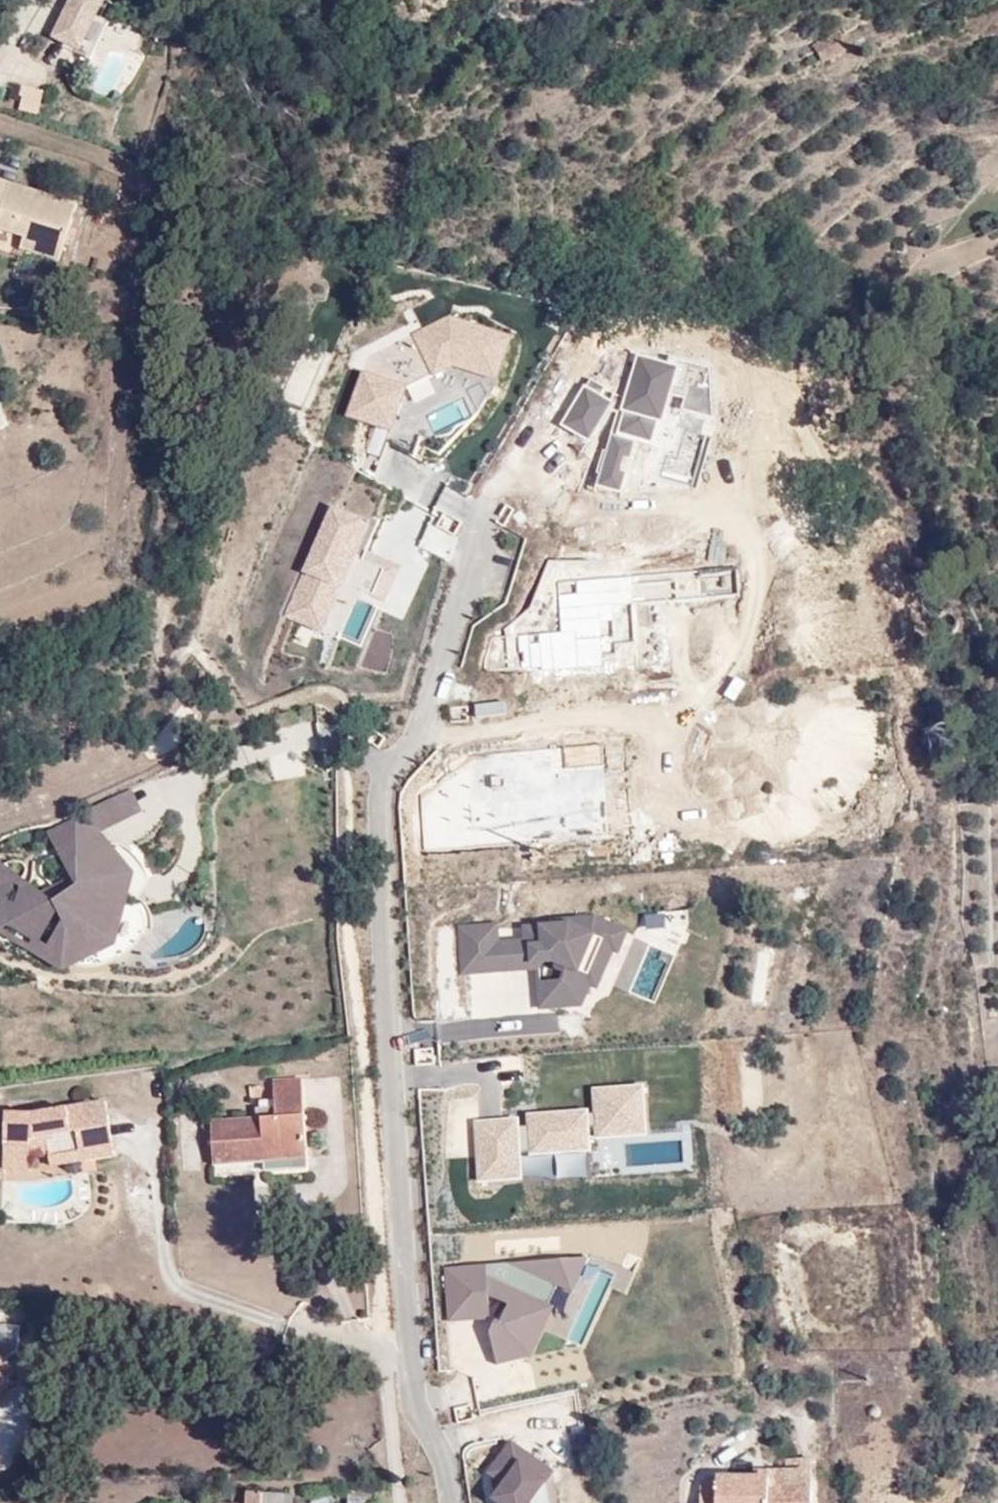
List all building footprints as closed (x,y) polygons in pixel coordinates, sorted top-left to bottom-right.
[(50,43),(100,62),(90,86),(120,98),(144,38),(97,20),(104,0),(67,0),(50,43)] [(850,56),(838,36),(818,49),(829,68),(850,56)] [(22,85),(16,109),(38,115),(44,91),(22,85)] [(26,238),(22,249),(60,262),(79,205),(0,178),(0,229),(26,238)] [(137,861),(87,841),(57,912),(67,916),(53,951),(111,975),(131,927),(146,933),(156,907),(124,893),(137,861)] [(14,903),(1,898),(0,900),(0,923),(31,933),(44,894),(20,886),(14,903)] [(267,1161),(308,1157),(304,1079),(276,1079),(278,1109),(280,1118),(260,1119),(214,1122),(217,1165),(267,1161)] [(477,1182),(623,1176),(622,1137),(646,1136),(644,1085),(592,1087),(593,1112),(475,1117),(477,1182)] [(121,1165),(112,1106),(39,1116),(13,1111),(5,1173),(37,1177),(39,1162),(53,1161),(55,1170),(121,1165)] [(280,1118),(278,1109),(260,1110),(260,1119),(280,1118)] [(310,1168),(308,1157),(267,1161),(267,1171),(310,1168)] [(0,1396),(25,1376),(10,1358),(6,1362),(0,1356),(0,1396)] [(503,1502),(538,1502),(533,1499),(552,1474),(511,1442),(491,1468),(507,1480),(494,1496),(503,1502)] [(702,1487),(701,1502),(817,1502),(819,1462),(791,1461),(792,1475),(769,1474),(770,1480),(710,1478),(710,1487),(702,1487)] [(298,1491),(251,1491),(251,1502),(298,1502),(298,1491)] [(353,1493),(352,1502),(397,1502),(396,1498),(353,1493)]
